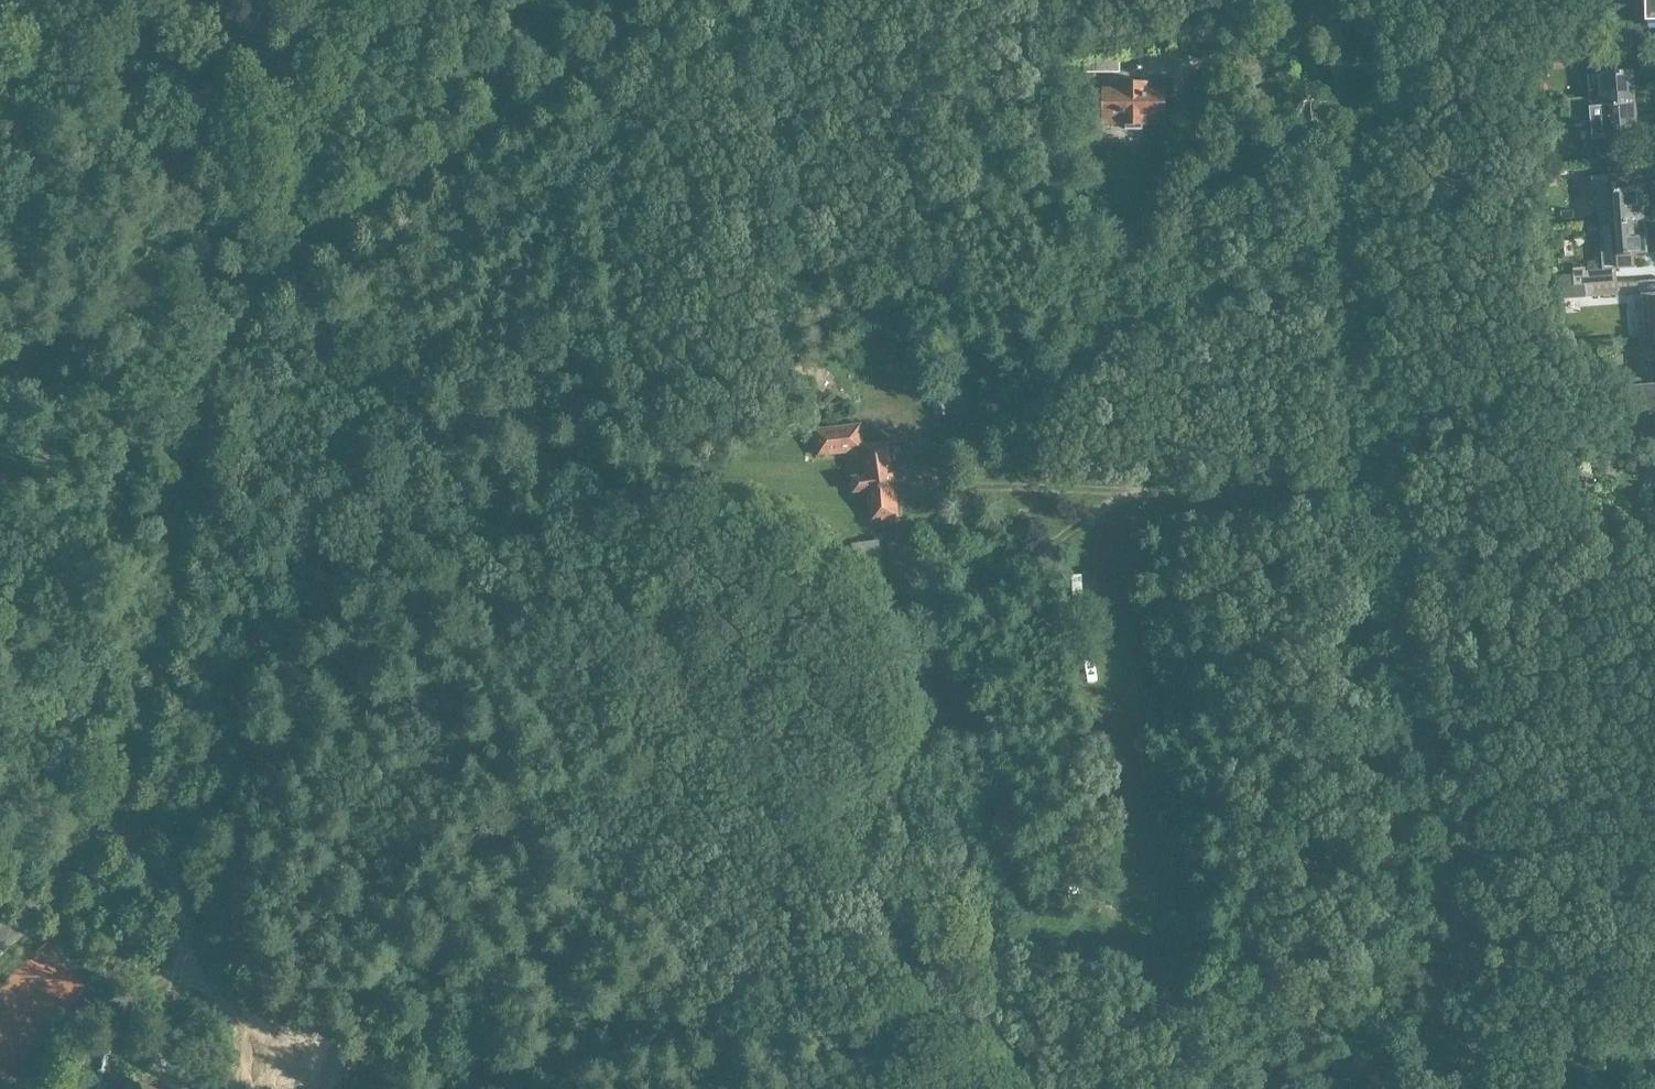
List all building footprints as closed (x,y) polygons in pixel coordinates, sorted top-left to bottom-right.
[(1644,21),(1654,21),(1654,0),(1643,0),(1644,21)] [(1569,97),(1569,108),(1633,103),(1630,70),(1586,73),(1588,96),(1569,97)] [(1102,88),(1102,123),(1123,123),(1123,128),(1141,128),(1141,123),(1145,123),(1145,118),(1162,118),(1162,87),(1140,87),(1140,82),(1119,82),(1119,88),(1102,88)] [(1633,103),(1569,108),(1570,118),(1585,117),(1587,137),(1592,136),(1592,138),(1596,138),(1597,142),(1588,142),(1589,154),(1597,153),(1598,154),(1625,152),(1624,136),(1635,135),(1633,103)] [(1609,223),(1641,220),(1639,187),(1629,188),(1628,181),(1653,178),(1652,165),(1625,168),(1624,162),(1603,164),(1604,174),(1581,176),(1583,189),(1591,189),(1591,192),(1597,192),(1600,223),(1609,223)] [(1641,220),(1609,223),(1611,254),(1617,253),(1618,267),(1635,265),(1634,252),(1644,251),(1641,220)] [(1562,275),(1563,285),(1617,281),(1616,268),(1586,270),(1585,266),(1573,267),(1574,273),(1562,275)] [(1618,293),(1617,281),(1586,284),(1587,296),(1618,293)] [(1622,399),(1654,396),(1654,383),(1616,385),(1617,398),(1622,398),(1622,399)] [(1622,399),(1623,411),(1654,409),(1654,396),(1622,399)] [(862,449),(865,475),(851,476),(853,491),(867,489),(871,520),(898,516),(889,441),(863,443),(860,424),(814,428),(817,454),(862,449)] [(852,544),(857,587),(883,584),(878,540),(852,544)] [(131,1079),(126,1088),(152,1088),(131,1079)]
